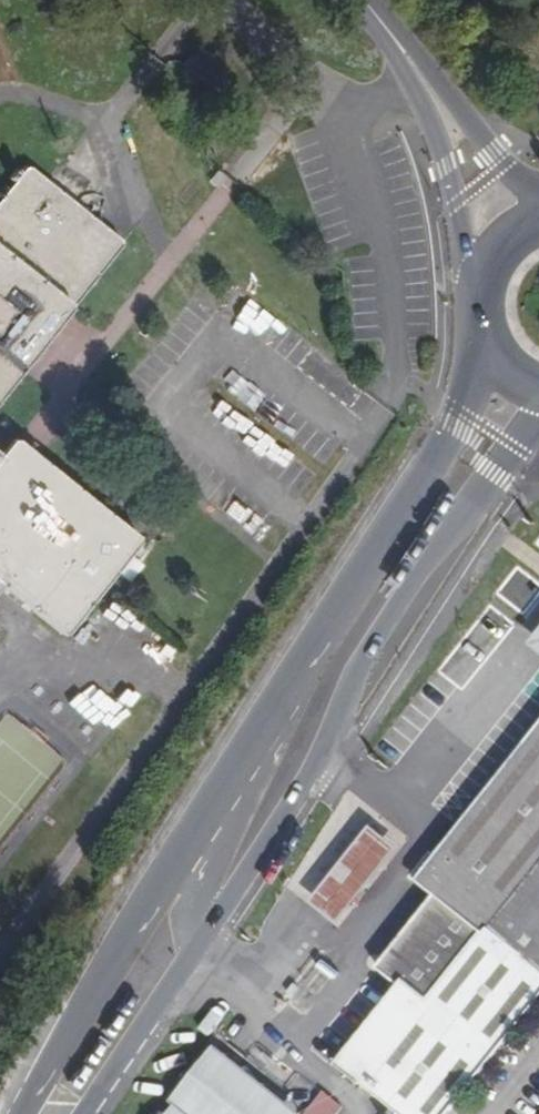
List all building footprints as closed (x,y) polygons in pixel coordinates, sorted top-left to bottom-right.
[(216,89),(224,77),(195,54),(186,65),(216,89)] [(62,236),(102,269),(121,245),(28,169),(0,205),(0,236),(16,249),(0,268),(0,313),(62,236)] [(102,269),(62,236),(0,313),(0,396),(102,269)] [(16,249),(0,236),(0,268),(16,249)] [(27,466),(34,458),(12,440),(5,448),(27,466)] [(34,458),(27,466),(5,448),(0,454),(0,590),(1,588),(65,638),(139,543),(34,458)] [(430,865),(426,863),(408,887),(431,904),(373,978),(395,995),(331,1075),(380,1113),(451,1113),(538,1003),(538,727),(430,865)] [(332,933),(392,857),(366,837),(307,912),(332,933)] [(218,1049),(172,1104),(176,1108),(172,1113),(297,1113),(218,1049)] [(344,1107),(332,1098),(319,1113),(338,1113),(344,1107)]
